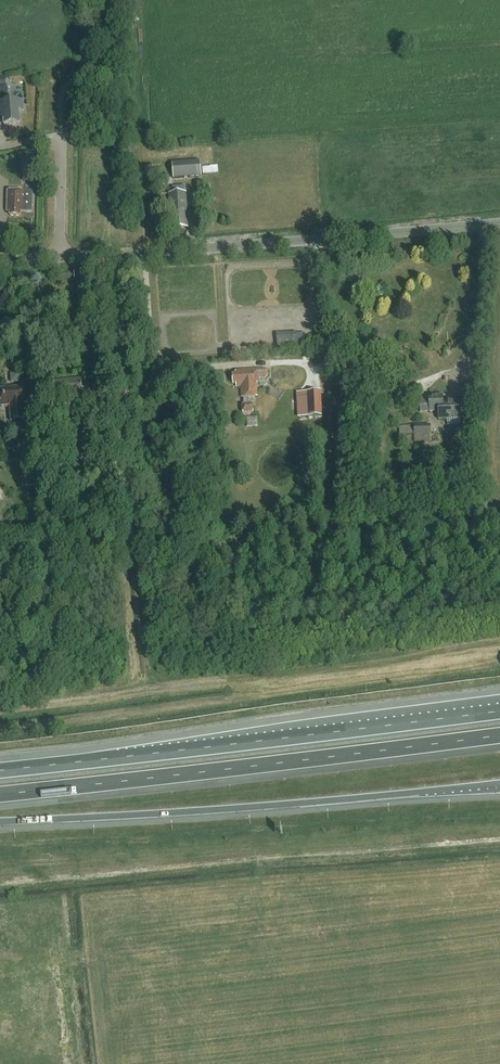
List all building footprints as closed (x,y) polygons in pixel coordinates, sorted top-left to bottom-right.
[(0,86),(0,113),(4,112),(5,125),(20,124),(19,111),(23,110),(23,101),(9,102),(7,85),(0,86)] [(171,164),(173,180),(200,178),(199,162),(171,164)] [(210,167),(202,167),(203,175),(213,174),(218,173),(218,166),(213,166),(210,166),(210,167)] [(8,191),(8,211),(10,212),(10,215),(20,215),(20,212),(23,212),(23,211),(32,212),(32,192),(8,191)] [(184,224),(188,224),(186,193),(169,194),(171,225),(174,225),(175,228),(184,228),(184,224)] [(277,334),(277,347),(298,345),(297,333),(277,334)] [(269,375),(269,372),(265,369),(236,371),(236,374),(232,375),(233,384),(236,384),(237,387),(241,387),(242,398),(244,398),(244,405),(242,405),(243,414),(254,413),(253,404),(249,404),(248,397),(258,397),(257,379),(265,379),(269,375)] [(25,404),(23,387),(2,389),(2,392),(0,393),(0,403),(3,402),(3,407),(9,406),(10,411),(12,411),(13,423),(26,422),(25,404)] [(308,408),(299,409),(300,417),(322,416),(321,391),(318,391),(312,391),(307,392),(308,408)] [(443,396),(429,397),(429,399),(420,399),(421,412),(438,411),(439,420),(463,418),(463,410),(466,409),(466,402),(466,400),(464,398),(455,399),(455,402),(443,403),(443,396)] [(431,442),(430,426),(399,427),(399,436),(414,435),(415,443),(431,442)] [(471,439),(472,439),(472,431),(464,431),(464,447),(472,447),(471,439)] [(316,505),(310,509),(313,515),(320,510),(316,505)]
